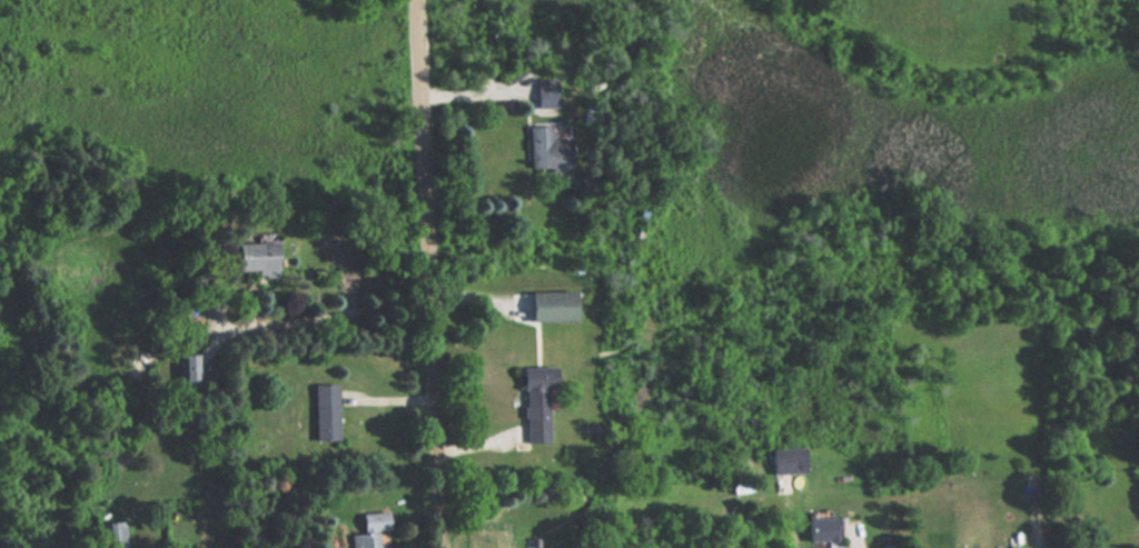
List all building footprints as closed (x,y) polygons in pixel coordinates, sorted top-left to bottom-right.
[(538,80),(538,106),(557,106),(557,80),(538,80)] [(569,137),(551,137),(551,124),(529,124),(529,169),(569,169),(569,137)] [(277,272),(277,239),(236,239),(236,272),(277,272)] [(529,292),(529,321),(575,321),(575,292),(529,292)] [(196,384),(196,355),(181,355),(181,384),(196,384)] [(549,443),(548,390),(556,390),(556,367),(522,367),(523,443),(549,443)] [(338,441),(337,385),(314,385),(314,442),(338,441)] [(804,447),(771,447),(771,473),(804,473),(804,447)] [(387,511),(361,513),(362,533),(350,534),(351,547),(378,547),(377,531),(389,529),(387,511)] [(839,517),(807,517),(807,542),(839,542),(839,517)] [(102,521),(102,547),(124,547),(124,521),(102,521)]
